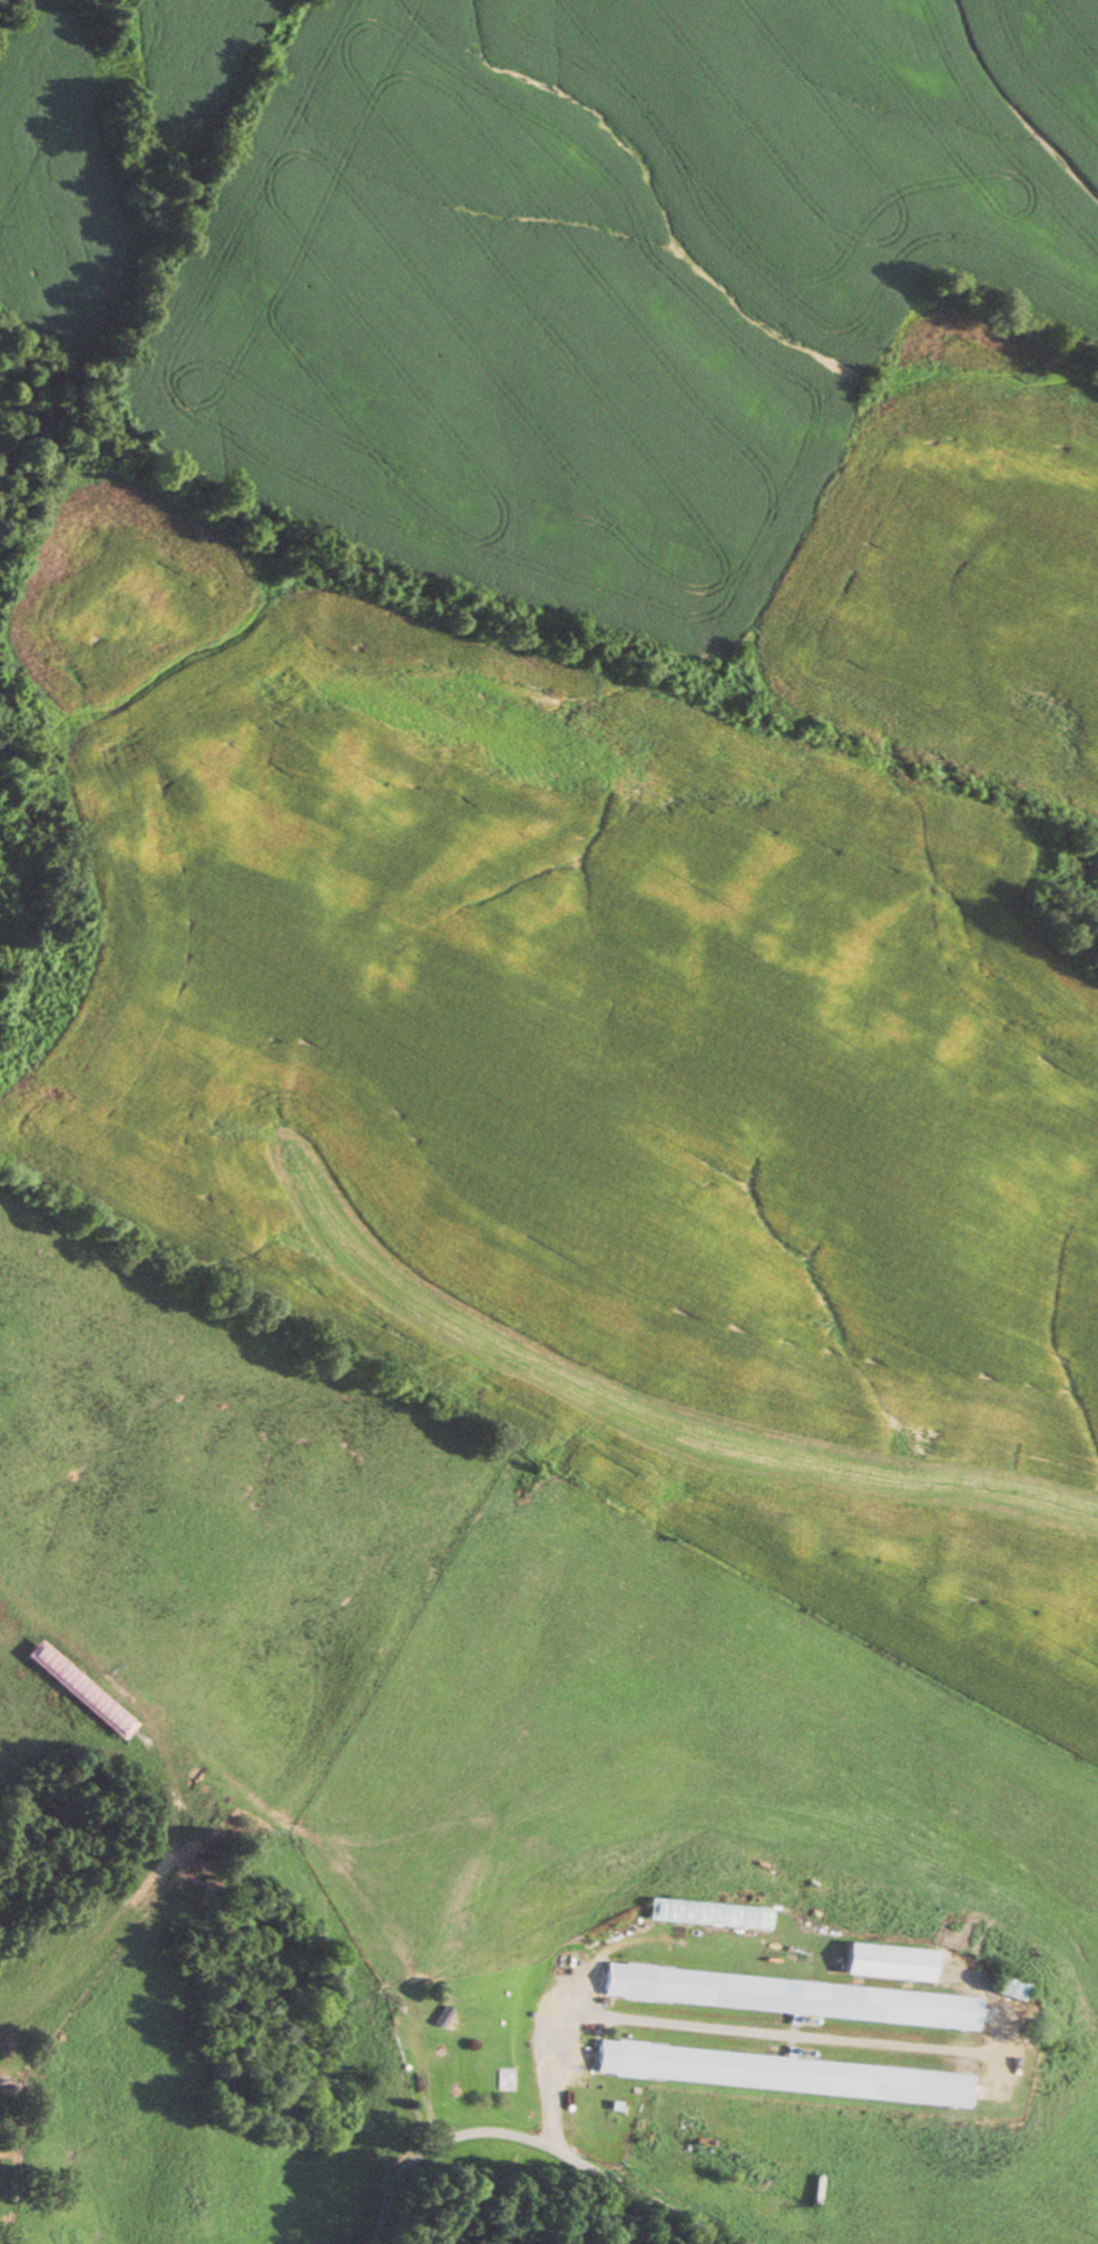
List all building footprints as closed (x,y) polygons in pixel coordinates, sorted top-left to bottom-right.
[(766,1930),(768,1908),(649,1901),(648,1923),(766,1930)] [(925,1982),(927,1950),(841,1945),(840,1977),(925,1982)] [(607,1966),(604,2000),(972,2029),(975,1995),(607,1966)] [(965,2106),(967,2075),(795,2062),(796,2049),(789,2049),(788,2056),(600,2042),(597,2078),(965,2106)]
